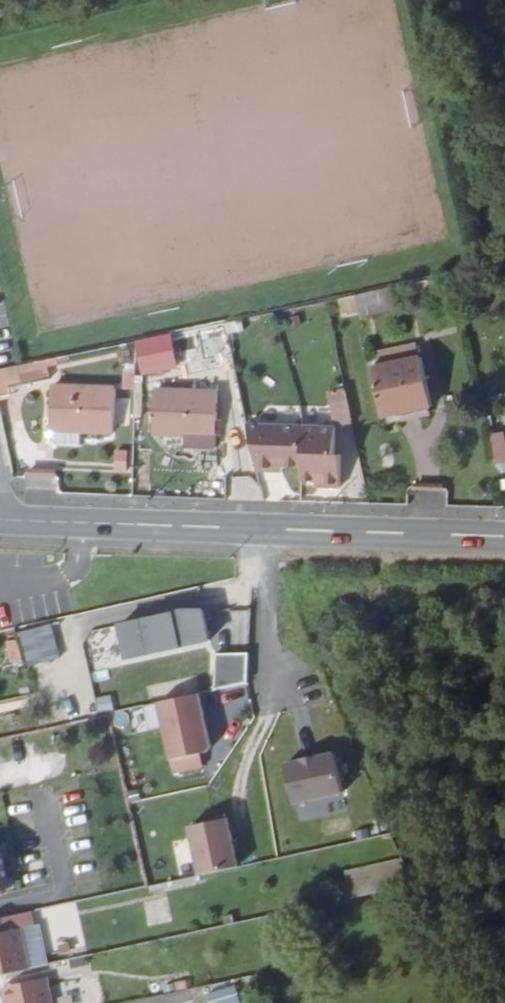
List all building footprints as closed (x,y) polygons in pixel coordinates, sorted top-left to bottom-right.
[(231,362),(225,335),(135,355),(135,376),(145,376),(144,366),(173,360),(176,374),(231,362)] [(69,369),(52,372),(54,378),(54,380),(71,376),(69,369)] [(0,383),(0,411),(10,409),(8,402),(47,394),(45,380),(43,374),(0,383)] [(381,433),(431,423),(420,374),(370,384),(381,433)] [(343,389),(325,393),(332,424),(350,419),(343,389)] [(51,402),(50,445),(82,445),(114,446),(114,403),(51,402)] [(216,461),(217,405),(154,404),(154,447),(186,447),(185,461),(216,461)] [(246,431),(258,485),(270,486),(270,478),(281,479),(301,480),(300,494),(313,496),(323,496),(323,504),(337,505),(338,439),(246,431)] [(504,462),(504,436),(504,432),(488,434),(491,463),(504,462)] [(270,478),(270,486),(281,487),(281,479),(270,478)] [(312,503),(323,504),(323,496),(313,496),(312,503)] [(201,607),(106,624),(108,635),(86,639),(92,666),(208,645),(201,607)] [(16,632),(25,666),(60,657),(51,623),(16,632)] [(5,641),(9,666),(21,664),(17,639),(5,641)] [(246,687),(247,654),(212,653),(211,686),(246,687)] [(200,695),(156,700),(165,774),(202,770),(200,752),(207,751),(200,695)] [(336,755),(283,760),(289,819),(342,814),(336,755)] [(227,818),(184,825),(192,875),(235,868),(227,818)] [(9,893),(0,848),(0,894),(9,893)] [(35,967),(27,927),(0,932),(0,974),(35,967)] [(54,977),(9,986),(13,1002),(60,1002),(54,977)] [(233,985),(205,994),(208,1002),(239,1002),(233,985)]
